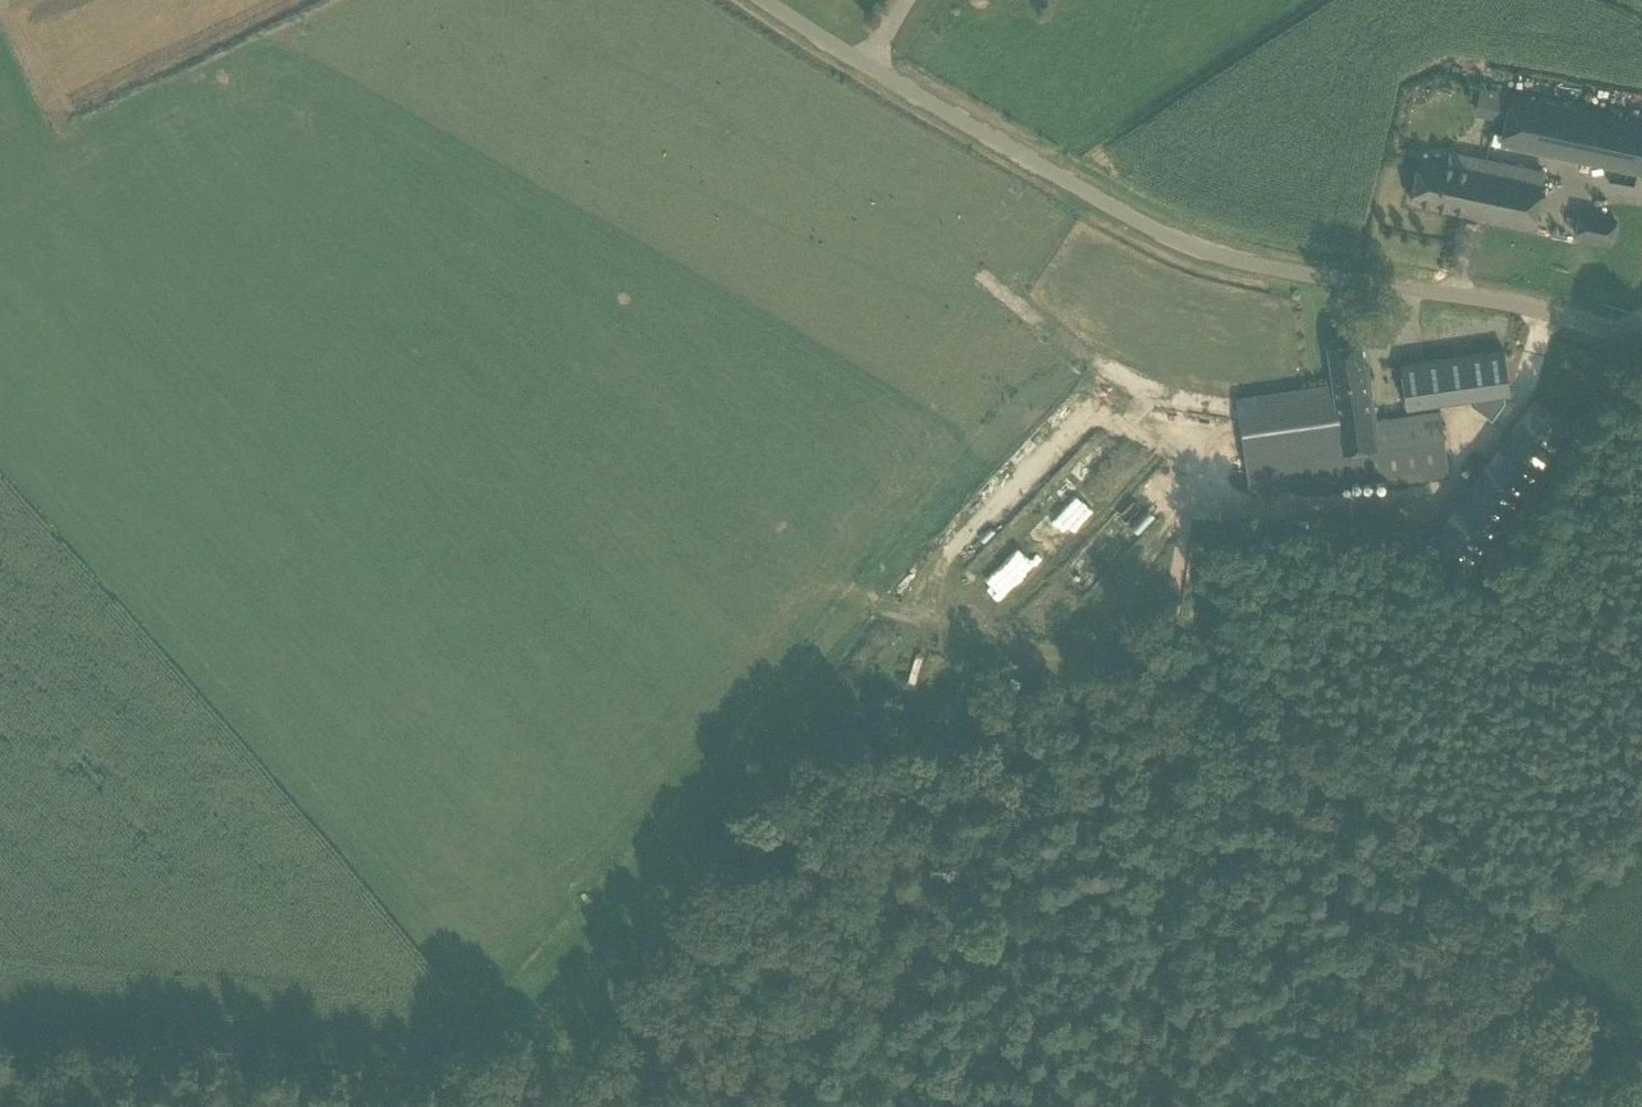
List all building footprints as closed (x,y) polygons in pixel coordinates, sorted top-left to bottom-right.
[(1500,144),(1641,174),(1641,121),(1511,93),(1504,122),(1500,144)] [(1416,180),(1412,202),(1532,227),(1537,205),(1544,172),(1475,158),(1473,167),(1447,162),(1421,156),(1416,180)] [(1582,213),(1577,236),(1610,243),(1615,220),(1582,213)] [(1239,422),(1248,495),(1309,487),(1310,495),(1340,491),(1339,483),(1430,471),(1431,476),(1449,474),(1441,413),(1375,422),(1371,386),(1368,364),(1364,365),(1360,342),(1328,347),(1333,385),(1236,399),(1239,422)] [(1504,350),(1400,365),(1404,387),(1405,398),(1407,408),(1472,399),(1473,405),(1494,421),(1508,400),(1507,394),(1510,393),(1509,383),(1507,372),(1504,350)] [(1428,542),(1480,579),(1584,436),(1532,399),(1428,542)]
